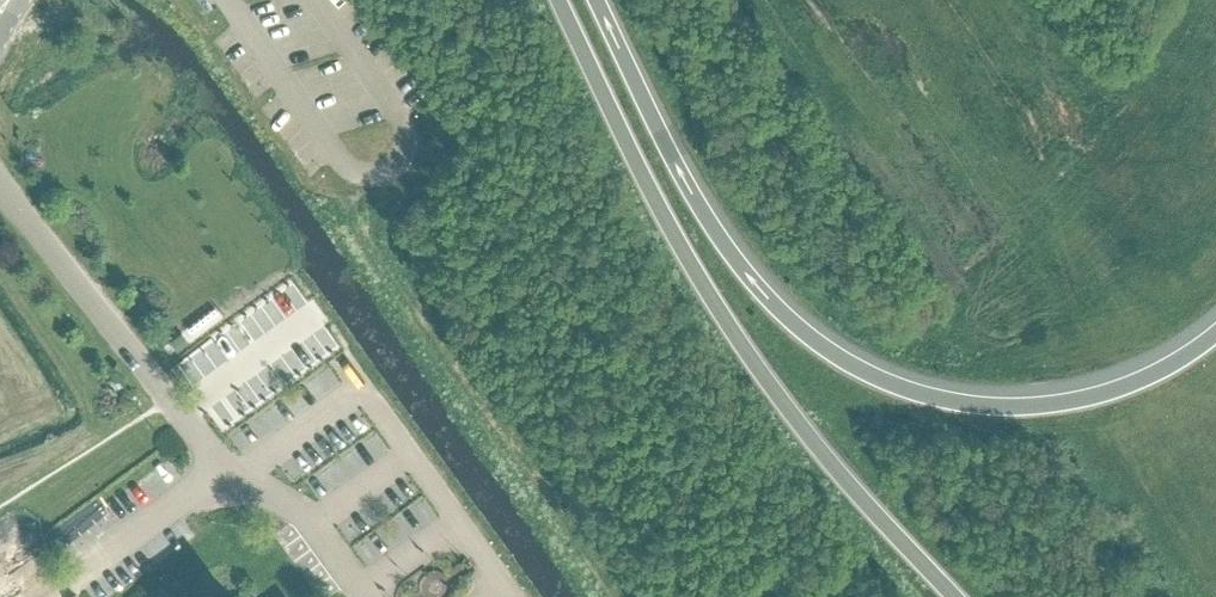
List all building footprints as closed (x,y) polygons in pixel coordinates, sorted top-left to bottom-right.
[(18,588),(0,563),(0,596),(5,596),(18,588)]
